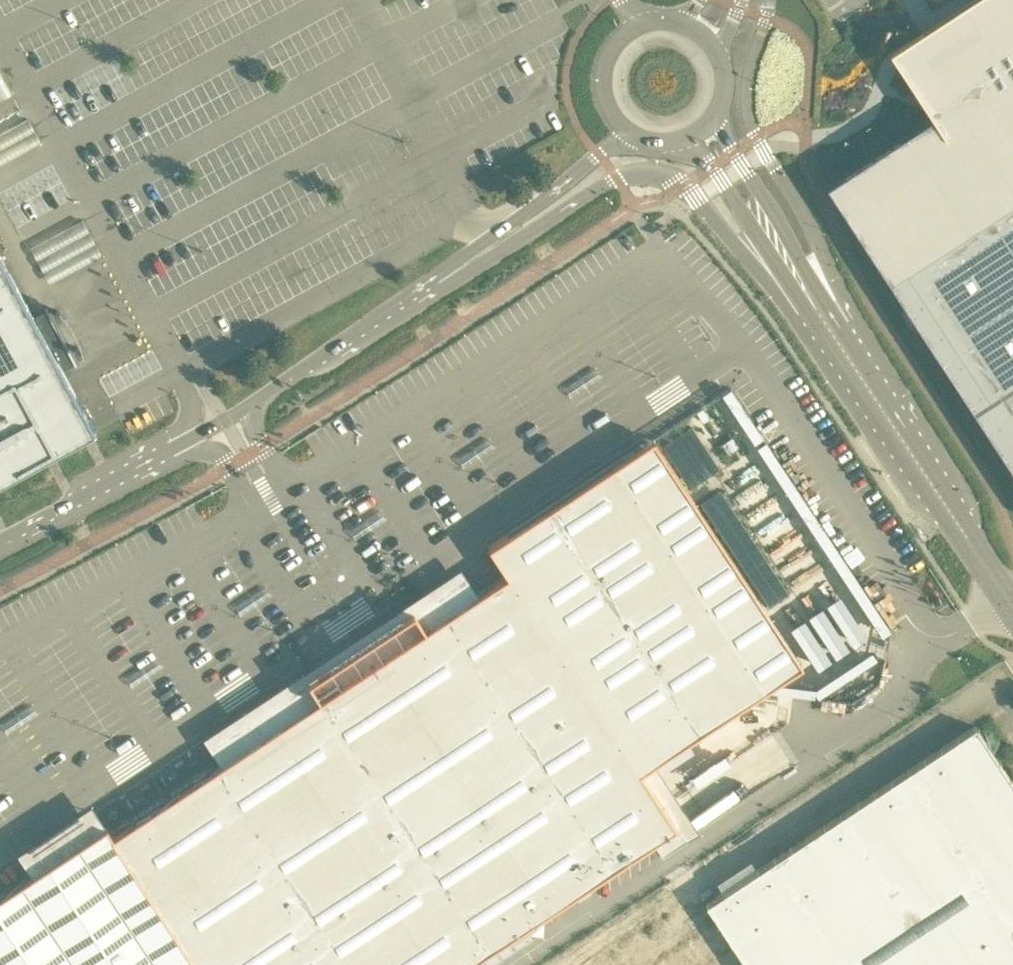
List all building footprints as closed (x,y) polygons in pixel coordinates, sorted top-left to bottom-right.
[(831,184),(838,194),(1012,461),(1012,0),(998,0),(989,6),(961,25),(929,45),(910,58),(941,104),(944,109),(938,114),(831,184)] [(13,93),(0,70),(0,100),(13,93)] [(81,217),(29,243),(46,278),(99,253),(81,217)] [(45,459),(54,454),(55,454),(82,439),(91,434),(95,432),(56,359),(69,352),(75,363),(76,362),(60,333),(46,307),(45,308),(50,318),(38,325),(0,255),(0,483),(45,459)] [(653,841),(662,854),(686,838),(679,828),(673,819),(672,819),(668,812),(663,806),(640,771),(760,691),(762,690),(802,664),(653,438),(613,464),(489,546),(491,550),(507,574),(478,594),(426,628),(414,610),(382,631),(308,680),(241,724),(253,743),(221,764),(113,835),(107,825),(97,832),(83,841),(55,860),(32,875),(0,896),(0,964),(464,964),(653,841)] [(928,539),(920,527),(916,529),(924,542),(928,539)] [(426,628),(478,594),(462,569),(379,624),(309,670),(205,739),(221,764),(253,743),(241,724),(327,667),(382,631),(414,610),(426,628)] [(706,903),(718,921),(747,964),(1012,964),(1012,782),(1005,769),(975,724),(722,891),(706,903)] [(23,860),(32,875),(41,869),(107,825),(97,810),(95,807),(20,856),(23,860)]
